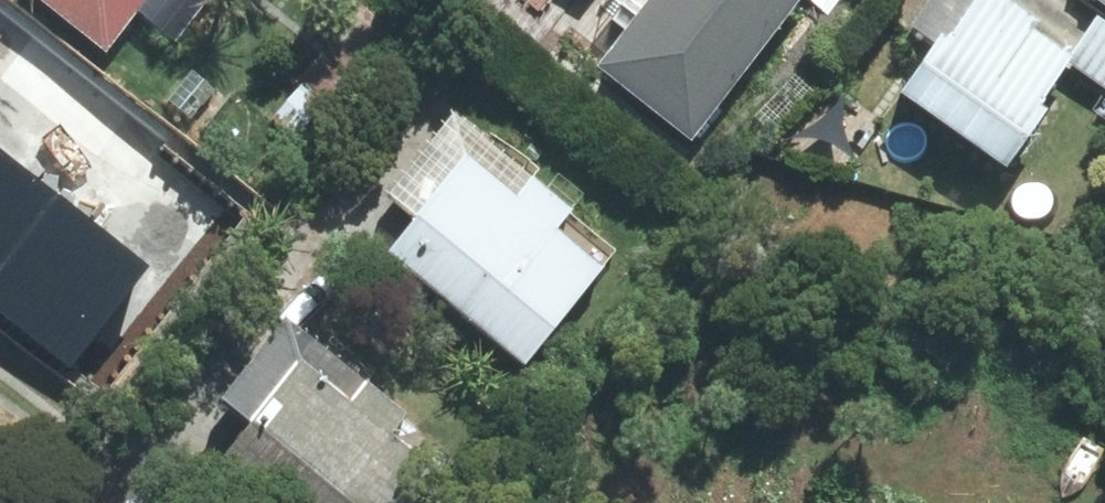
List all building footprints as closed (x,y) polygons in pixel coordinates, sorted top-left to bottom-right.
[(87,59),(137,0),(12,0),(86,59),(87,59)] [(572,76),(669,154),(789,5),(784,0),(634,0),(572,76)] [(977,180),(1017,124),(1012,120),(1047,71),(1011,46),(1017,38),(964,1),(953,16),(930,0),(918,0),(888,43),(911,58),(875,108),(977,180)] [(1079,6),(1104,24),(1104,0),(1083,0),(1079,6)] [(1084,31),(1058,70),(1104,102),(1104,44),(1084,31)] [(82,229),(35,84),(54,86),(52,64),(27,65),(0,37),(0,246),(82,229)] [(338,247),(507,395),(610,278),(441,130),(338,247)] [(235,502),(416,502),(449,465),(345,377),(338,385),(269,327),(199,409),(233,438),(201,475),(235,502)]
